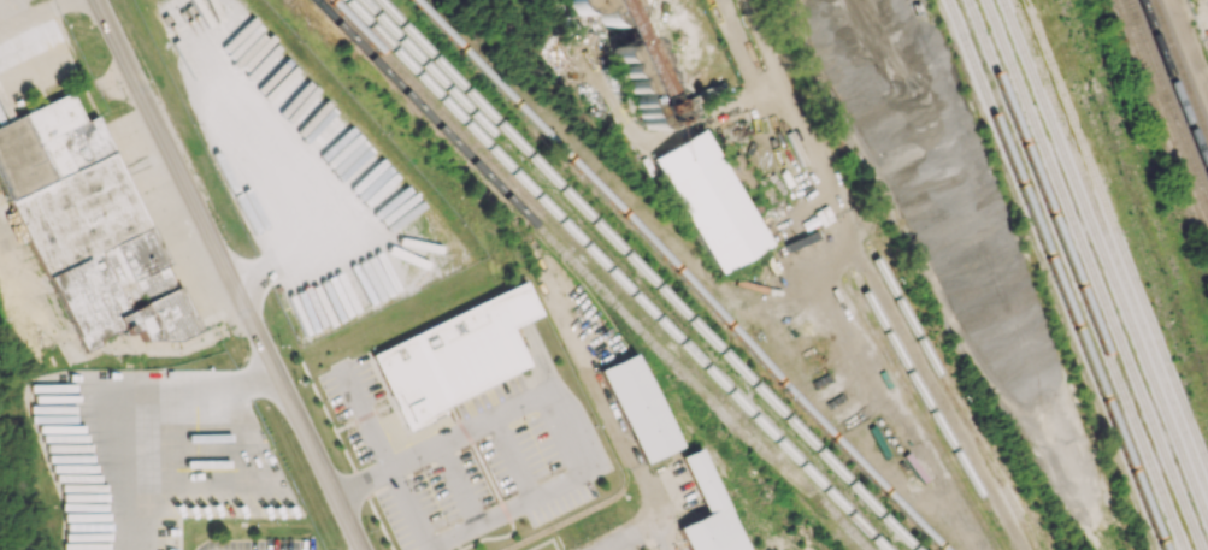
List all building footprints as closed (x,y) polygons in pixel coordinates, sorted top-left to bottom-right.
[(570,8),(575,13),(599,15),(603,25),(614,26),(620,42),(613,50),(646,132),(679,118),(680,109),(672,89),(666,85),(647,36),(633,35),(629,23),(630,8),(627,0),(566,0),(570,8)] [(83,353),(0,176),(0,126),(71,93),(84,120),(98,114),(199,330),(178,339),(141,341),(136,330),(122,336),(119,329),(98,338),(100,345),(83,353)] [(656,154),(715,273),(766,248),(707,129),(656,154)] [(509,326),(528,365),(442,406),(446,412),(423,422),(408,430),(371,354),(520,280),(536,313),(509,326)] [(646,463),(600,369),(632,354),(650,383),(680,446),(646,463)] [(699,448),(748,549),(688,549),(677,527),(707,513),(679,456),(699,448)]
